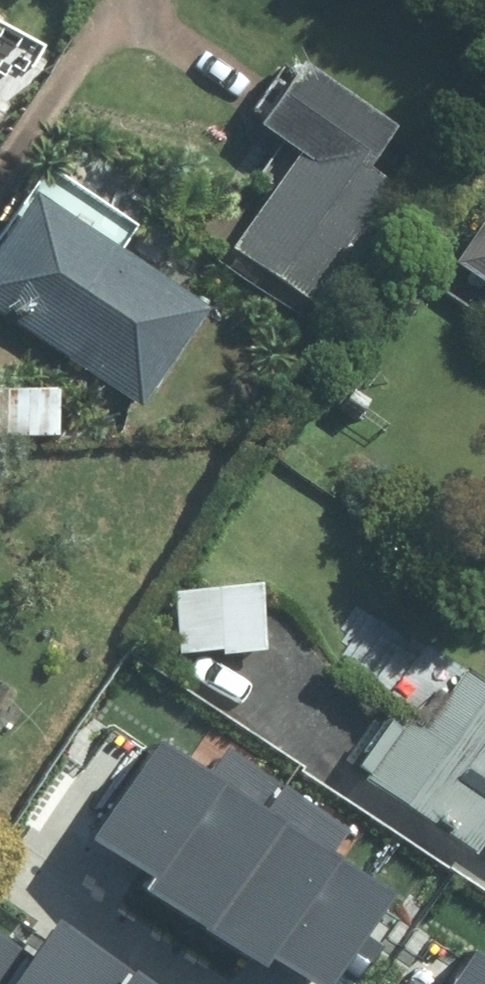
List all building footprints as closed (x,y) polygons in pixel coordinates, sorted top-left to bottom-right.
[(408,129),(316,64),(271,128),(310,155),(242,244),(328,308),(413,193),(381,170),(408,129)] [(50,193),(0,264),(0,308),(151,413),(222,313),(50,193)] [(468,266),(484,278),(484,239),(468,266)] [(401,410),(349,373),(326,404),(378,441),(401,410)] [(0,392),(0,434),(69,434),(69,391),(0,392)] [(269,584),(176,586),(177,657),(271,655),(269,584)] [(477,670),(434,732),(418,721),(376,782),(484,857),(484,675),(477,670)] [(125,881),(187,920),(274,783),(211,743),(200,761),(142,725),(75,830),(133,867),(125,881)] [(332,820),(274,783),(187,920),(247,959),(257,944),(310,978),(367,889),(311,854),(332,820)] [(132,968),(40,909),(18,944),(0,932),(0,983),(122,983),(132,968)] [(462,933),(429,983),(484,983),(484,948),(462,933)] [(132,968),(122,983),(157,983),(132,968)]
